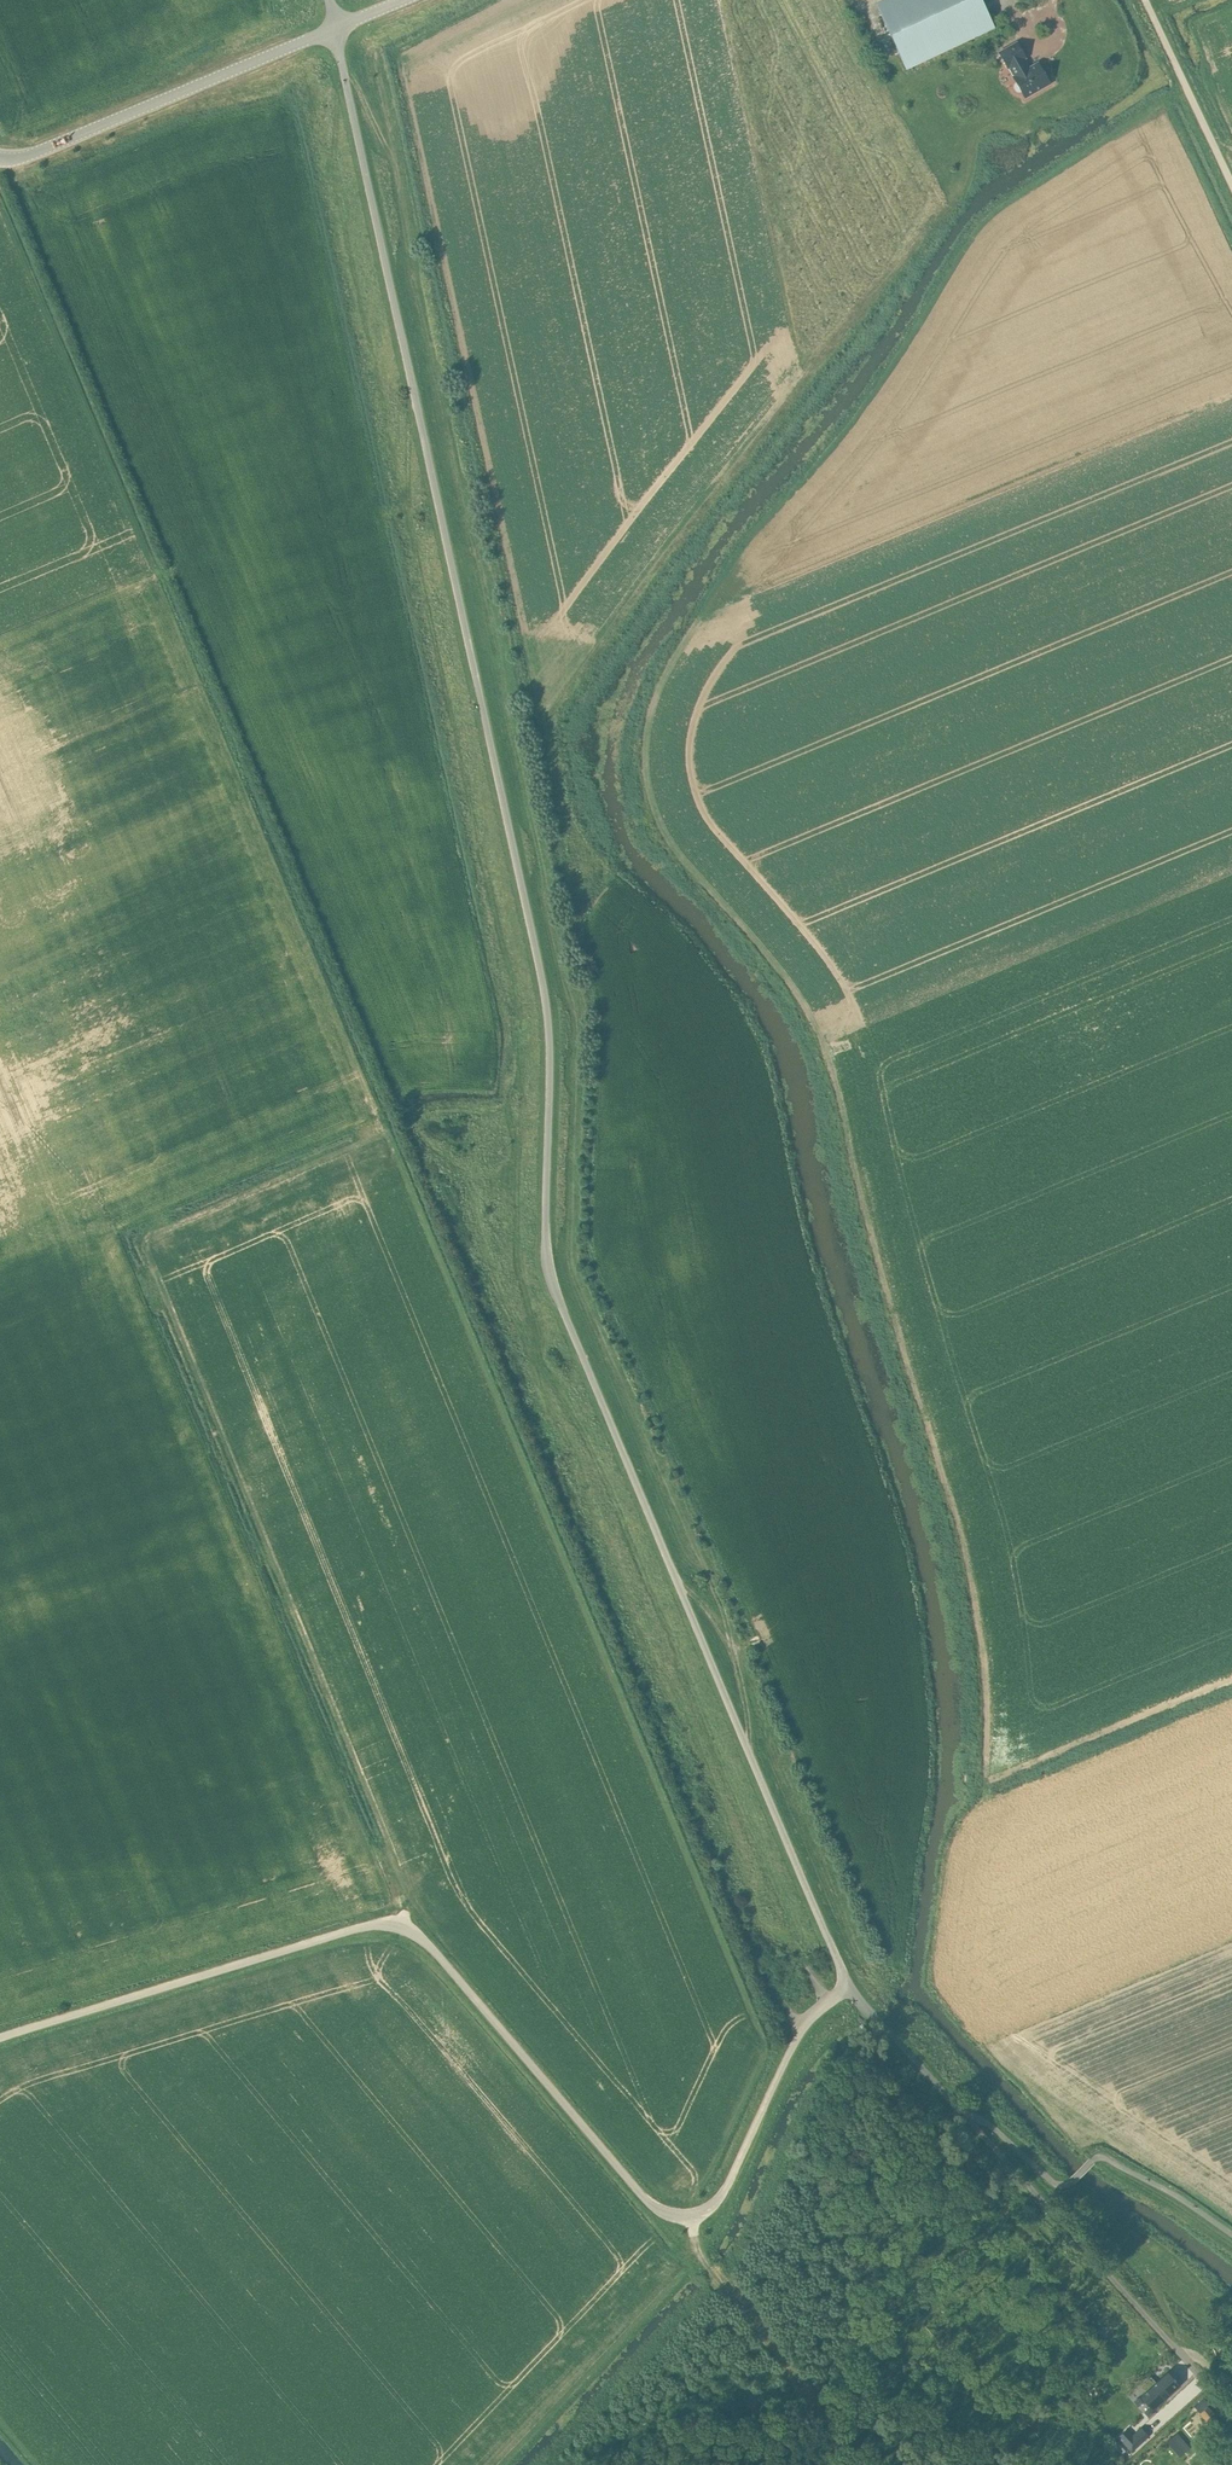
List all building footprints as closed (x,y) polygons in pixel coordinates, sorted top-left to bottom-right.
[(907,70),(995,28),(982,0),(911,0),(881,14),(907,70)] [(1000,53),(1014,77),(1016,82),(1015,83),(1015,84),(1014,85),(1014,86),(1014,87),(1014,88),(1014,89),(1014,90),(1015,91),(1016,91),(1017,92),(1018,92),(1019,92),(1020,92),(1021,92),(1022,92),(1025,97),(1049,84),(1038,64),(1029,69),(1023,59),(1025,58),(1017,43),(1000,53)] [(1168,2371),(1140,2396),(1141,2397),(1141,2396),(1153,2409),(1152,2410),(1153,2411),(1181,2385),(1180,2385),(1175,2380),(1176,2379),(1174,2377),(1173,2377),(1168,2372),(1168,2371)] [(1203,2400),(1195,2408),(1199,2413),(1208,2406),(1203,2400)] [(1208,2406),(1199,2413),(1200,2413),(1210,2424),(1218,2433),(1226,2425),(1218,2417),(1208,2406)] [(1127,2429),(1118,2437),(1132,2452),(1149,2436),(1148,2436),(1141,2428),(1141,2427),(1132,2435),(1127,2429)] [(1173,2437),(1185,2452),(1189,2448),(1177,2433),(1173,2437)] [(1127,2449),(1119,2440),(1114,2445),(1122,2453),(1127,2449)]
